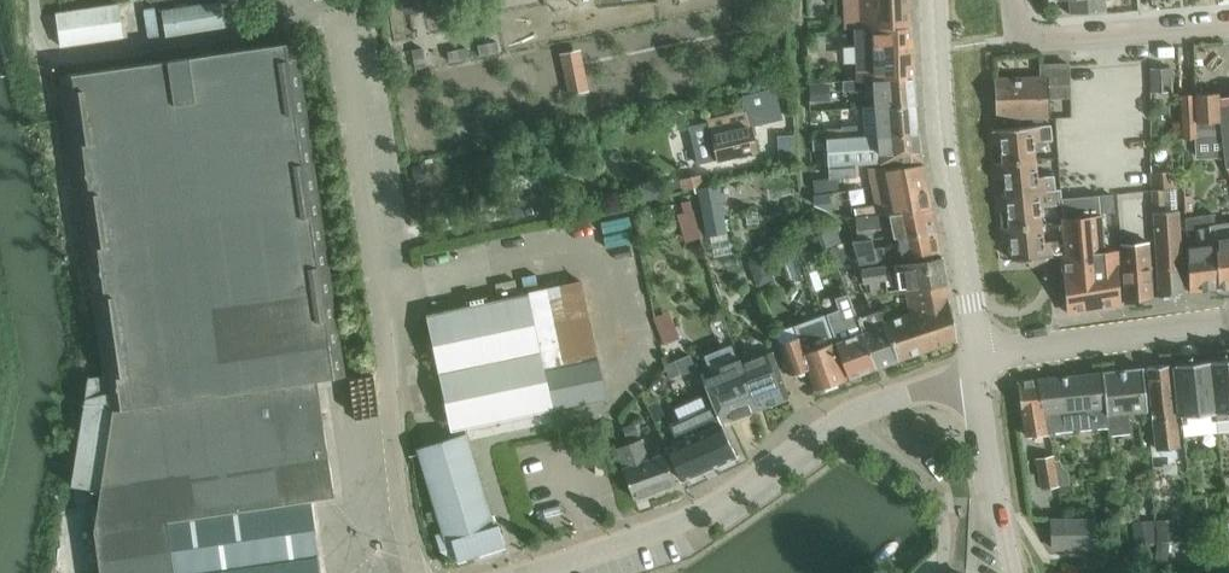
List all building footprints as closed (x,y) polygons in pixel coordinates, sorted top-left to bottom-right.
[(401,1),(403,14),(415,12),(413,0),(401,0),(401,1)] [(871,29),(912,27),(912,25),(911,0),(855,0),(856,28),(871,27),(871,29)] [(1071,14),(1107,11),(1106,0),(1070,0),(1071,14)] [(162,11),(166,34),(166,35),(225,26),(221,2),(162,11)] [(57,13),(60,34),(62,46),(123,37),(119,4),(57,13)] [(860,59),(860,79),(866,80),(872,79),(872,82),(874,82),(914,79),(912,27),(871,29),(871,58),(860,59)] [(310,499),(335,495),(317,379),(344,376),(295,41),(63,75),(109,390),(85,398),(71,485),(102,490),(95,530),(101,572),(320,572),(310,499)] [(487,43),(477,45),(480,56),(499,53),(497,41),(487,43)] [(453,50),(447,51),(449,63),(462,60),(469,59),(467,47),(453,50)] [(411,50),(412,52),(415,70),(417,69),(427,67),(423,48),(411,50)] [(580,51),(561,55),(570,94),(588,90),(580,51)] [(1040,77),(995,79),(996,119),(1005,119),(1013,119),(1049,118),(1049,99),(1069,98),(1068,83),(1068,64),(1056,64),(1055,65),(1039,65),(1040,77)] [(1170,67),(1164,68),(1151,69),(1152,93),(1172,91),(1170,67)] [(867,89),(866,80),(860,79),(843,80),(843,90),(867,89)] [(872,82),(874,106),(861,107),(861,109),(916,105),(914,83),(914,79),(874,82),(872,82)] [(824,83),(809,84),(810,101),(825,100),(824,83)] [(698,164),(718,159),(718,161),(757,153),(751,127),(783,120),(776,88),(742,95),(746,111),(709,119),(710,122),(689,127),(698,164)] [(1222,137),(1226,168),(1228,167),(1228,97),(1220,98),(1219,93),(1195,94),(1196,121),(1221,122),(1222,137)] [(1184,138),(1222,137),(1221,122),(1196,121),(1195,94),(1182,95),(1184,138)] [(861,109),(862,125),(841,126),(841,137),(827,138),(827,139),(919,133),(916,105),(861,109)] [(997,130),(991,130),(993,143),(1000,142),(1002,162),(1002,164),(1037,160),(1035,142),(1053,140),(1052,124),(1050,124),(1050,119),(1049,118),(1013,119),(1005,119),(1006,129),(997,130)] [(855,163),(921,160),(919,133),(827,139),(829,178),(856,177),(855,163)] [(778,135),(777,136),(778,147),(778,156),(795,156),(795,141),(795,135),(778,135)] [(1002,162),(995,163),(996,175),(1004,174),(1006,194),(1006,195),(1056,190),(1056,189),(1055,174),(1038,176),(1037,160),(1002,164),(1002,162)] [(868,168),(872,187),(928,188),(923,164),(868,168)] [(1151,164),(1159,295),(1183,292),(1179,210),(1177,211),(1174,171),(1163,171),(1163,164),(1151,164)] [(701,175),(679,179),(681,191),(698,188),(703,186),(701,175)] [(661,176),(638,184),(643,202),(666,196),(661,176)] [(703,186),(698,188),(707,236),(728,232),(719,184),(703,186)] [(872,187),(876,215),(933,210),(928,188),(872,187)] [(1006,194),(998,195),(999,208),(1007,208),(1009,227),(1009,228),(1042,224),(1043,224),(1041,206),(1063,204),(1062,200),(1061,188),(1056,189),(1056,190),(1006,195),(1006,194)] [(829,193),(812,196),(814,205),(829,211),(832,211),(829,193)] [(1112,196),(1098,197),(1099,213),(1100,213),(1114,212),(1112,196)] [(1063,216),(1061,216),(1062,222),(1063,239),(1065,254),(1062,254),(1062,256),(1067,313),(1121,304),(1118,248),(1103,249),(1101,216),(1100,213),(1099,213),(1098,197),(1062,200),(1063,204),(1064,216),(1063,216)] [(682,213),(677,214),(682,232),(698,227),(692,210),(682,213)] [(856,217),(857,230),(857,240),(872,238),(873,229),(892,227),(893,235),(937,232),(933,210),(876,215),(856,217)] [(1219,288),(1228,287),(1228,222),(1216,224),(1214,213),(1186,217),(1187,230),(1209,226),(1213,253),(1217,253),(1219,288)] [(803,222),(800,227),(802,233),(808,235),(813,233),(815,228),(813,222),(808,220),(803,222)] [(1009,227),(1001,227),(1002,240),(1011,239),(1013,260),(1054,256),(1062,256),(1062,254),(1065,254),(1063,239),(1045,241),(1043,224),(1042,224),(1009,228),(1009,227)] [(1189,269),(1191,292),(1219,288),(1217,253),(1213,253),(1209,226),(1187,230),(1187,231),(1199,229),(1201,245),(1187,247),(1188,267),(1189,269)] [(838,270),(850,264),(848,258),(851,256),(845,242),(842,243),(837,229),(826,232),(832,247),(829,248),(838,270)] [(903,264),(942,259),(937,232),(899,237),(903,264)] [(1122,244),(1121,244),(1126,303),(1152,299),(1152,295),(1149,242),(1122,244)] [(804,252),(801,253),(804,261),(808,272),(809,271),(816,269),(811,255),(809,250),(804,252)] [(748,262),(758,288),(774,281),(765,256),(764,257),(762,252),(749,257),(750,262),(748,262)] [(905,289),(905,291),(946,285),(942,259),(860,270),(864,283),(885,280),(886,292),(905,289)] [(502,283),(529,413),(607,397),(582,279),(528,291),(529,293),(519,295),(515,280),(502,283)] [(452,430),(529,413),(502,283),(496,285),(499,299),(427,314),(452,430)] [(909,312),(884,320),(898,360),(954,340),(946,285),(905,291),(909,312)] [(829,313),(828,313),(850,376),(875,368),(855,315),(848,294),(835,299),(839,310),(829,313)] [(856,307),(855,308),(857,314),(855,315),(875,368),(877,367),(898,360),(884,320),(880,309),(874,312),(873,312),(870,303),(869,302),(856,307)] [(808,369),(814,389),(847,377),(824,315),(796,325),(799,336),(780,343),(791,374),(808,369)] [(673,323),(658,328),(663,344),(679,338),(673,323)] [(773,351),(742,362),(759,409),(789,399),(773,351)] [(690,355),(674,362),(680,376),(696,369),(690,355)] [(740,358),(699,374),(705,386),(713,405),(714,407),(721,423),(722,422),(759,409),(742,362),(740,358)] [(1216,421),(1228,419),(1228,358),(1209,360),(1216,421)] [(1182,424),(1216,421),(1209,360),(1175,364),(1182,424)] [(674,362),(665,366),(671,380),(680,376),(674,362)] [(1148,368),(1158,449),(1159,463),(1180,460),(1179,446),(1169,364),(1148,368)] [(1103,372),(1111,436),(1130,434),(1127,413),(1147,411),(1143,367),(1103,372)] [(1041,378),(1048,432),(1108,426),(1109,436),(1111,436),(1103,372),(1041,378)] [(1025,434),(1048,432),(1041,378),(1018,381),(1025,434)] [(657,401),(647,406),(655,420),(665,415),(657,401)] [(668,445),(667,446),(682,479),(683,479),(684,478),(735,456),(721,423),(714,407),(672,426),(678,441),(668,445)] [(635,422),(623,427),(627,439),(639,435),(635,422)] [(415,445),(434,509),(437,520),(441,531),(435,533),(440,549),(458,560),(472,556),(505,545),(498,524),(495,525),(465,430),(451,435),(415,445)] [(641,439),(616,447),(629,485),(634,498),(675,483),(665,453),(649,458),(648,458),(641,439)] [(1053,455),(1035,458),(1041,490),(1060,486),(1059,484),(1057,474),(1057,472),(1055,462),(1054,455),(1053,455)] [(1067,472),(1057,474),(1059,484),(1060,486),(1067,485),(1070,485),(1069,482),(1067,472)] [(428,522),(437,520),(434,509),(425,512),(428,522)] [(1051,518),(1052,548),(1097,547),(1096,517),(1051,518)] [(1177,520),(1156,521),(1157,542),(1169,542),(1178,541),(1177,520)] [(1153,521),(1132,522),(1134,544),(1154,543),(1153,521)]
